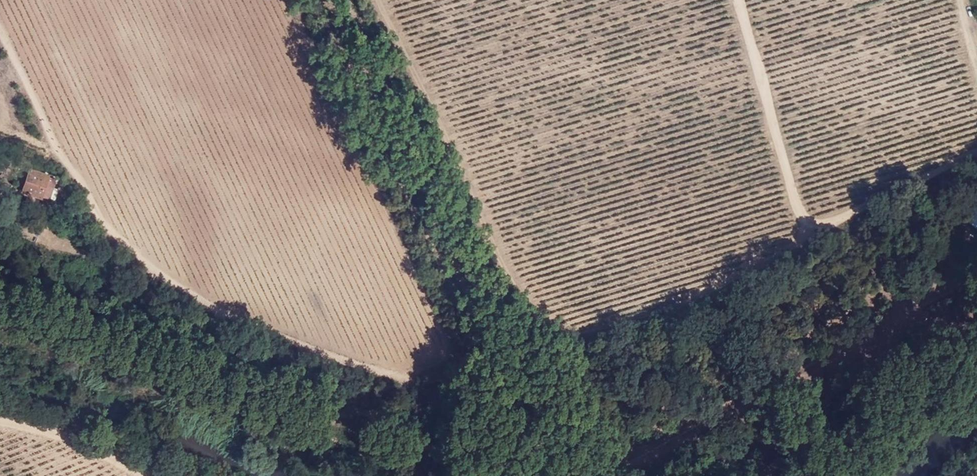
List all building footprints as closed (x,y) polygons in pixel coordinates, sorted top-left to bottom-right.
[(50,174),(30,168),(23,189),(41,196),(43,195),(50,197),(56,179),(51,176),(50,174)]
